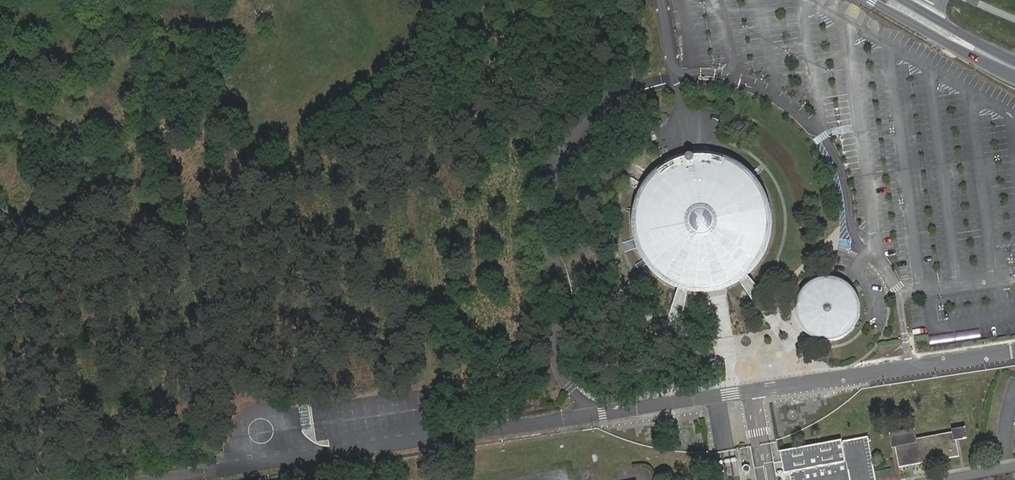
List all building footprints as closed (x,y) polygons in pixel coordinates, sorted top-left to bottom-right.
[(683,156),(677,158),(675,159),(667,163),(664,165),(657,171),(654,174),(648,181),(643,188),(639,196),(638,200),(636,209),(635,213),(634,217),(634,226),(635,235),(636,239),(637,243),(641,252),(643,256),(647,263),(653,270),(656,273),(659,276),(666,281),(670,283),(678,287),(686,290),(691,291),(699,292),(708,292),(717,291),(721,290),(725,289),(733,286),(737,284),(745,279),(752,274),(758,268),(760,264),(765,257),(767,253),(771,245),(773,236),(774,232),(774,223),(774,219),(774,214),(772,206),(771,201),(768,193),(766,189),(761,182),(759,178),(753,172),(746,166),(742,164),(735,159),(731,158),(722,155),(718,154),(714,153),(705,153),(696,153),(692,154),(683,156)] [(822,278),(816,279),(812,280),(807,283),(801,287),(797,292),(794,298),(791,304),(790,310),(790,317),(791,323),(793,329),(797,335),(799,338),(803,342),(809,346),(815,348),(818,349),(824,350),(831,350),(837,349),(843,346),(849,343),(854,338),(856,336),(859,330),(862,324),(863,317),(863,311),(862,304),(860,298),(856,293),(852,288),(850,286),(844,282),(838,279),(832,278),(825,277),(822,278)] [(955,435),(918,441),(916,432),(890,437),(892,452),(897,451),(900,469),(960,458),(957,443),(966,441),(964,428),(955,430),(955,435)] [(870,441),(840,447),(839,438),(780,448),(785,475),(792,474),(793,479),(877,479),(870,441)]
